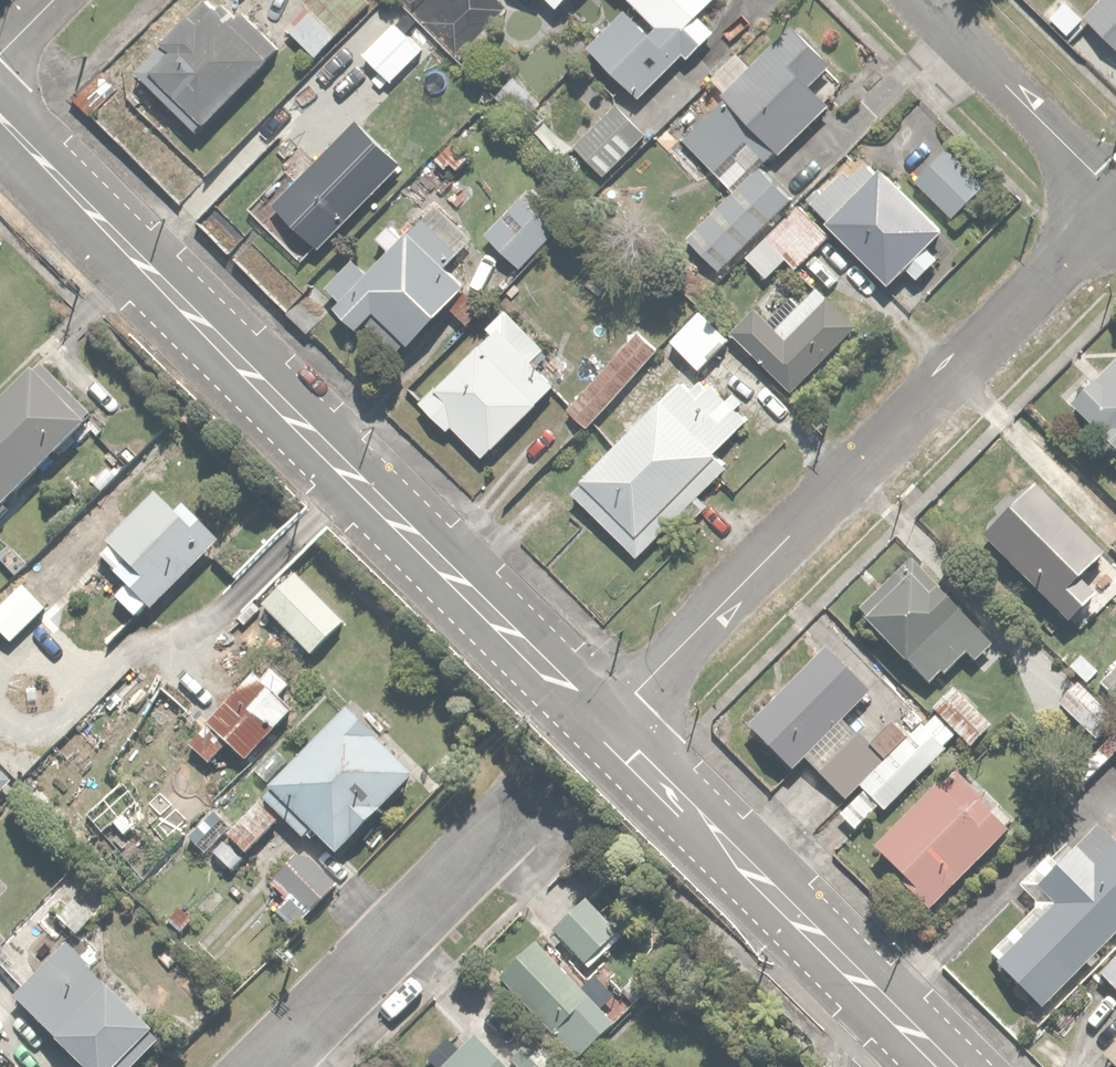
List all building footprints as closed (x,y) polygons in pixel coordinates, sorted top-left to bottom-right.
[(138,66),(200,123),(277,41),(233,0),(195,0),(136,64),(138,66)] [(289,22),(312,48),(367,0),(304,0),(308,5),(289,22)] [(587,41),(640,93),(684,49),(688,53),(720,20),(704,3),(707,0),(628,0),(587,41)] [(1083,11),(1115,43),(1115,0),(1094,0),(1083,11)] [(726,93),(685,135),(735,184),(775,143),(776,144),(828,90),(814,76),(830,60),(788,19),(751,58),(738,45),(708,76),(726,93)] [(100,67),(74,93),(94,113),(119,87),(100,67)] [(617,103),(576,145),(602,170),(643,129),(617,103)] [(359,116),(277,196),(317,238),(399,158),(359,116)] [(946,143),(915,175),(954,212),(985,180),(946,143)] [(852,171),(844,164),(823,185),(819,181),(806,195),(893,280),(908,265),(919,276),(940,253),(930,243),(945,228),(876,161),(875,162),(867,155),(852,171)] [(758,163),(687,230),(719,264),(790,197),(758,163)] [(535,173),(484,229),(522,263),(573,208),(535,173)] [(797,201),(747,251),(771,275),(791,256),(798,263),(828,233),(797,201)] [(443,260),(462,240),(427,205),(403,229),(390,216),(374,232),(387,245),(368,264),(354,250),(326,278),(337,290),(332,296),(357,321),(365,313),(381,329),(395,315),(412,332),(443,301),(462,320),(483,298),(443,260)] [(758,298),(731,325),(795,390),(860,326),(815,280),(777,317),(758,298)] [(534,359),(547,347),(508,303),(483,325),(489,331),(418,395),(448,427),(454,421),(477,447),(552,379),(534,359)] [(729,337),(698,306),(669,336),(700,367),(729,337)] [(638,327),(564,402),(588,426),(662,351),(638,327)] [(1069,401),(1115,446),(1115,351),(1069,401)] [(91,412),(37,362),(0,396),(0,519),(14,506),(3,496),(91,412)] [(689,382),(682,375),(574,482),(641,550),(682,509),(694,522),(714,503),(700,489),(729,459),(720,450),(752,418),(709,375),(703,381),(696,375),(689,382)] [(1077,576),(1104,547),(1030,478),(979,532),(1070,618),(1094,592),(1077,576)] [(176,509),(155,488),(104,537),(109,542),(101,551),(127,577),(111,592),(137,619),(222,535),(187,499),(176,509)] [(976,620),(909,555),(860,606),(933,676),(961,647),(970,657),(990,636),(975,622),(976,620)] [(292,567),(259,603),(312,652),(346,615),(292,567)] [(0,602),(0,628),(13,640),(47,604),(21,580),(0,602)] [(792,767),(805,754),(846,798),(861,784),(865,787),(837,814),(853,830),(879,805),(886,812),(960,740),(929,708),(901,735),(882,715),(860,735),(843,717),(870,691),(825,645),(747,721),(792,767)] [(1100,679),(1115,694),(1115,662),(1100,679)] [(250,671),(205,722),(188,741),(207,758),(224,739),(245,757),(291,704),(279,693),(290,679),(272,663),(259,679),(250,671)] [(1055,698),(1097,737),(1115,717),(1115,714),(1075,676),(1055,698)] [(952,683),(931,704),(977,749),(997,727),(952,683)] [(269,781),(272,784),(263,794),(306,837),(316,828),(338,849),(415,772),(346,703),(269,781)] [(62,752),(78,765),(84,758),(99,771),(120,746),(104,733),(109,728),(93,714),(62,752)] [(948,761),(873,843),(911,878),(904,885),(930,908),(1011,819),(948,761)] [(0,765),(0,788),(11,776),(0,765)] [(250,852),(278,815),(255,798),(227,834),(250,852)] [(205,850),(228,824),(209,808),(187,835),(205,850)] [(1043,1008),(1115,936),(1115,839),(1101,823),(1037,885),(1054,902),(996,959),(1043,1008)] [(296,925),(334,882),(297,850),(269,881),(285,895),(275,906),(296,925)] [(77,933),(99,906),(77,887),(54,914),(77,933)] [(577,899),(550,927),(589,965),(616,938),(577,899)] [(536,937),(497,975),(581,1061),(620,1023),(536,937)] [(13,993),(88,1066),(132,1066),(163,1036),(65,939),(13,993)] [(1102,971),(1115,984),(1115,956),(1102,971)] [(437,1066),(506,1066),(474,1033),(437,1066)] [(1115,1061),(1115,1038),(1105,1050),(1115,1061)]
